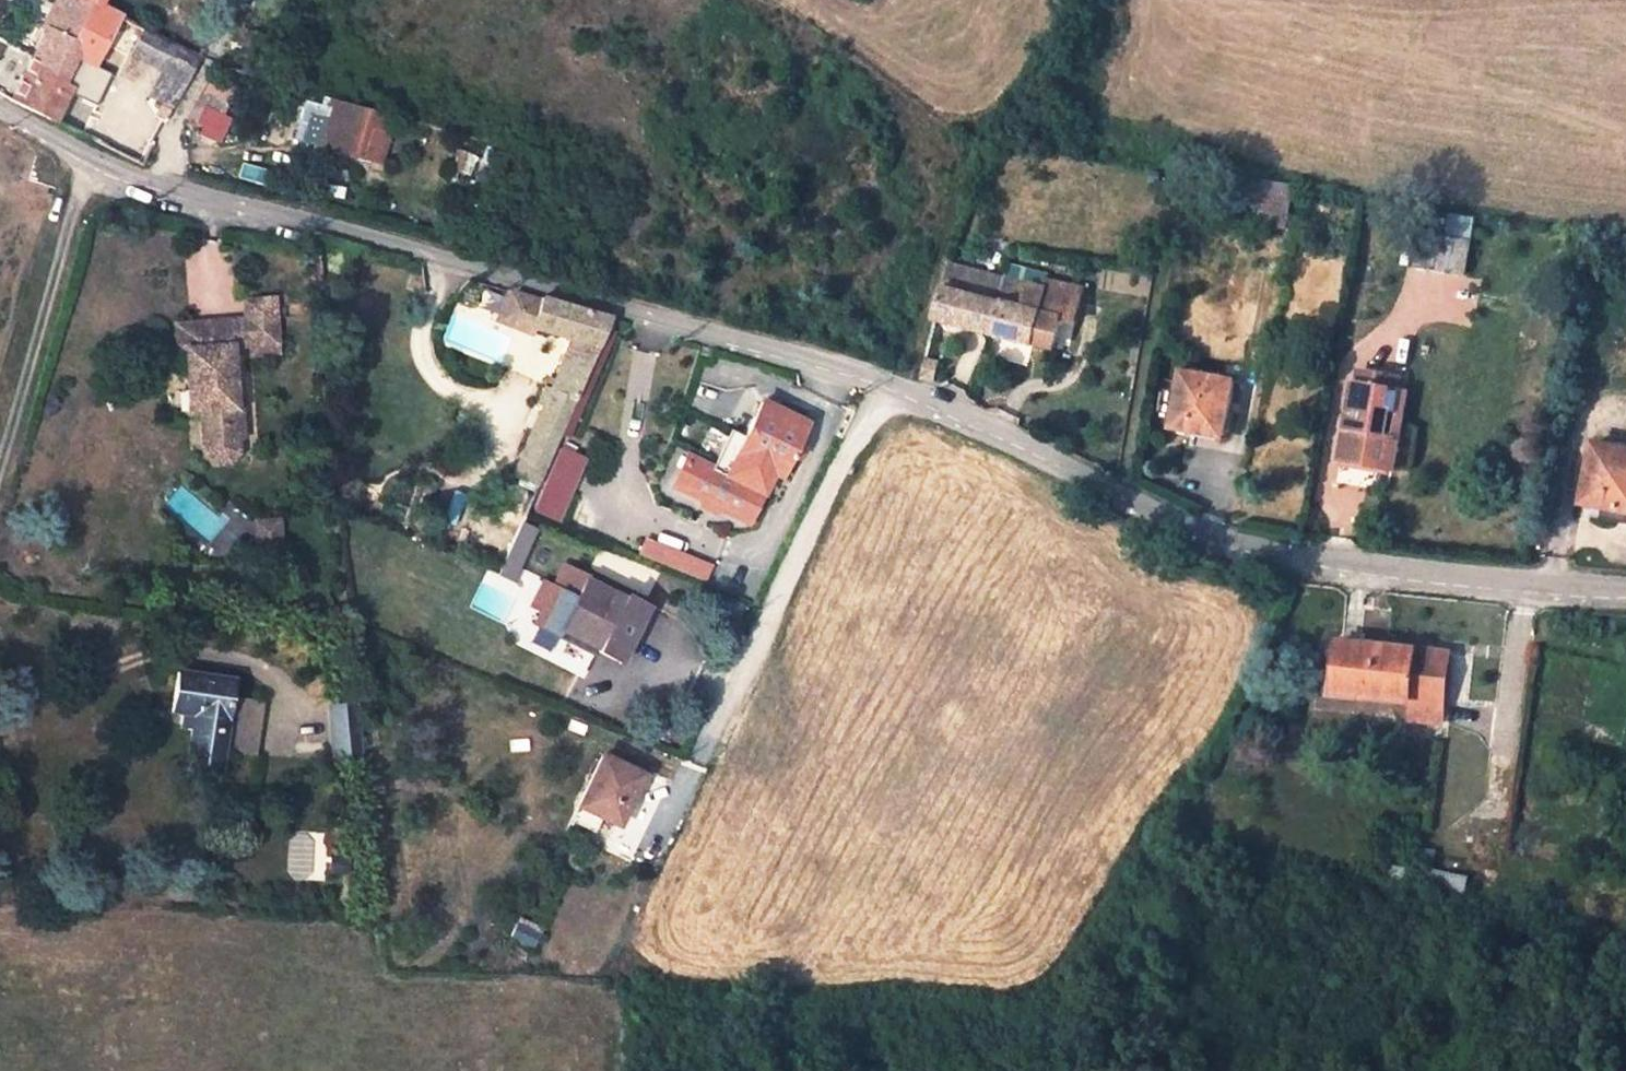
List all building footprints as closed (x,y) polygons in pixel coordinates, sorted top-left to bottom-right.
[(89,6),(75,0),(59,0),(13,99),(56,121),(69,90),(61,86),(70,68),(87,77),(92,66),(70,55),(89,6)] [(70,55),(92,66),(116,19),(119,15),(91,2),(89,6),(70,55)] [(199,59),(116,19),(105,42),(158,67),(146,94),(174,109),(199,59)] [(203,127),(217,105),(235,73),(214,66),(185,117),(197,124),(203,127)] [(306,103),(295,142),(319,150),(331,109),(340,112),(342,102),(325,97),(322,107),(306,103)] [(357,161),(360,148),(366,128),(376,131),(385,134),(390,115),(342,102),(340,112),(331,109),(319,150),(357,161)] [(203,127),(197,124),(192,134),(210,143),(212,140),(215,143),(224,125),(216,121),(223,108),(217,105),(203,127)] [(1264,204),(1289,208),(1293,187),(1269,183),(1264,204)] [(1289,208),(1264,204),(1260,224),(1285,228),(1289,208)] [(1426,232),(1416,231),(1411,265),(1464,273),(1472,222),(1429,215),(1426,232)] [(932,315),(992,332),(999,300),(970,291),(977,269),(947,261),(932,315)] [(1045,289),(1048,280),(1050,275),(1028,268),(1024,283),(1045,289)] [(1003,277),(977,269),(970,291),(999,300),(1003,277)] [(1093,293),(1048,280),(1045,289),(1024,283),(1003,277),(999,300),(992,332),(1053,349),(1062,315),(1084,321),(1093,293)] [(276,289),(243,292),(250,360),(283,356),(276,289)] [(506,294),(493,322),(524,333),(527,329),(538,303),(506,294)] [(537,412),(528,433),(510,479),(538,490),(556,449),(610,321),(538,303),(527,329),(567,344),(548,392),(542,390),(533,409),(537,412)] [(183,359),(209,356),(249,352),(246,330),(176,336),(178,359),(183,359)] [(209,356),(183,359),(190,419),(199,418),(203,455),(209,455),(219,465),(235,463),(243,454),(242,444),(240,432),(238,414),(230,354),(209,356)] [(1169,430),(1220,439),(1231,379),(1179,370),(1169,430)] [(1361,386),(1376,389),(1378,375),(1363,372),(1361,386)] [(1376,389),(1392,392),(1395,379),(1378,375),(1376,389)] [(1405,394),(1392,392),(1376,389),(1361,386),(1356,385),(1345,461),(1392,470),(1405,394)] [(770,473),(776,476),(803,423),(762,399),(722,475),(685,454),(671,481),(744,521),(770,473)] [(516,427),(528,433),(537,412),(533,409),(525,406),(516,427)] [(252,412),(238,414),(240,432),(254,429),(252,412)] [(1593,446),(1584,516),(1625,522),(1625,452),(1593,446)] [(556,449),(538,490),(528,513),(556,525),(583,461),(556,449)] [(283,518),(255,520),(256,555),(285,554),(283,518)] [(514,582),(532,529),(514,523),(496,576),(514,582)] [(636,556),(706,584),(712,567),(643,539),(636,556)] [(552,643),(555,636),(549,633),(573,576),(553,568),(543,595),(533,620),(528,634),(552,643)] [(643,608),(573,576),(549,633),(555,636),(616,664),(643,608)] [(515,613),(533,620),(543,595),(524,588),(515,613)] [(1338,690),(1362,691),(1411,692),(1412,650),(1335,647),(1335,690),(1338,690)] [(1412,705),(1448,705),(1448,652),(1412,650),(1411,692),(1362,691),(1362,704),(1412,705)] [(245,751),(255,696),(225,690),(229,671),(175,659),(167,698),(189,704),(178,751),(210,758),(213,744),(245,751)] [(1362,691),(1338,690),(1338,704),(1362,704),(1362,691)] [(358,703),(336,705),(342,760),(363,758),(358,703)] [(1448,705),(1412,705),(1412,724),(1447,725),(1448,705)] [(576,813),(599,824),(616,832),(639,776),(600,759),(576,813)] [(599,824),(576,813),(568,834),(590,844),(599,824)] [(1462,899),(1467,877),(1430,869),(1424,891),(1462,899)]
